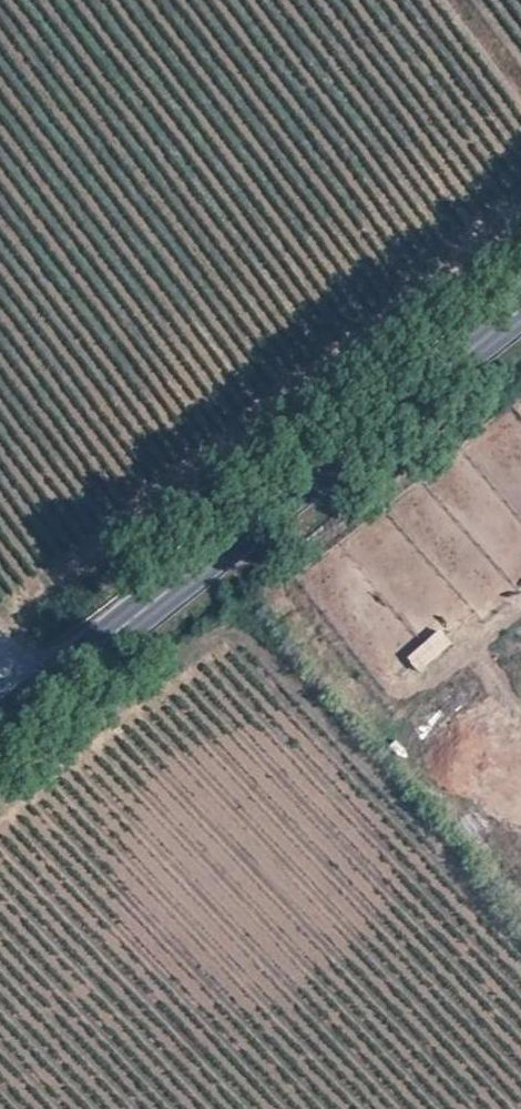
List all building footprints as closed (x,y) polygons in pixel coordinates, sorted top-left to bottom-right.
[(418,673),(452,644),(439,629),(405,657),(418,673)]
